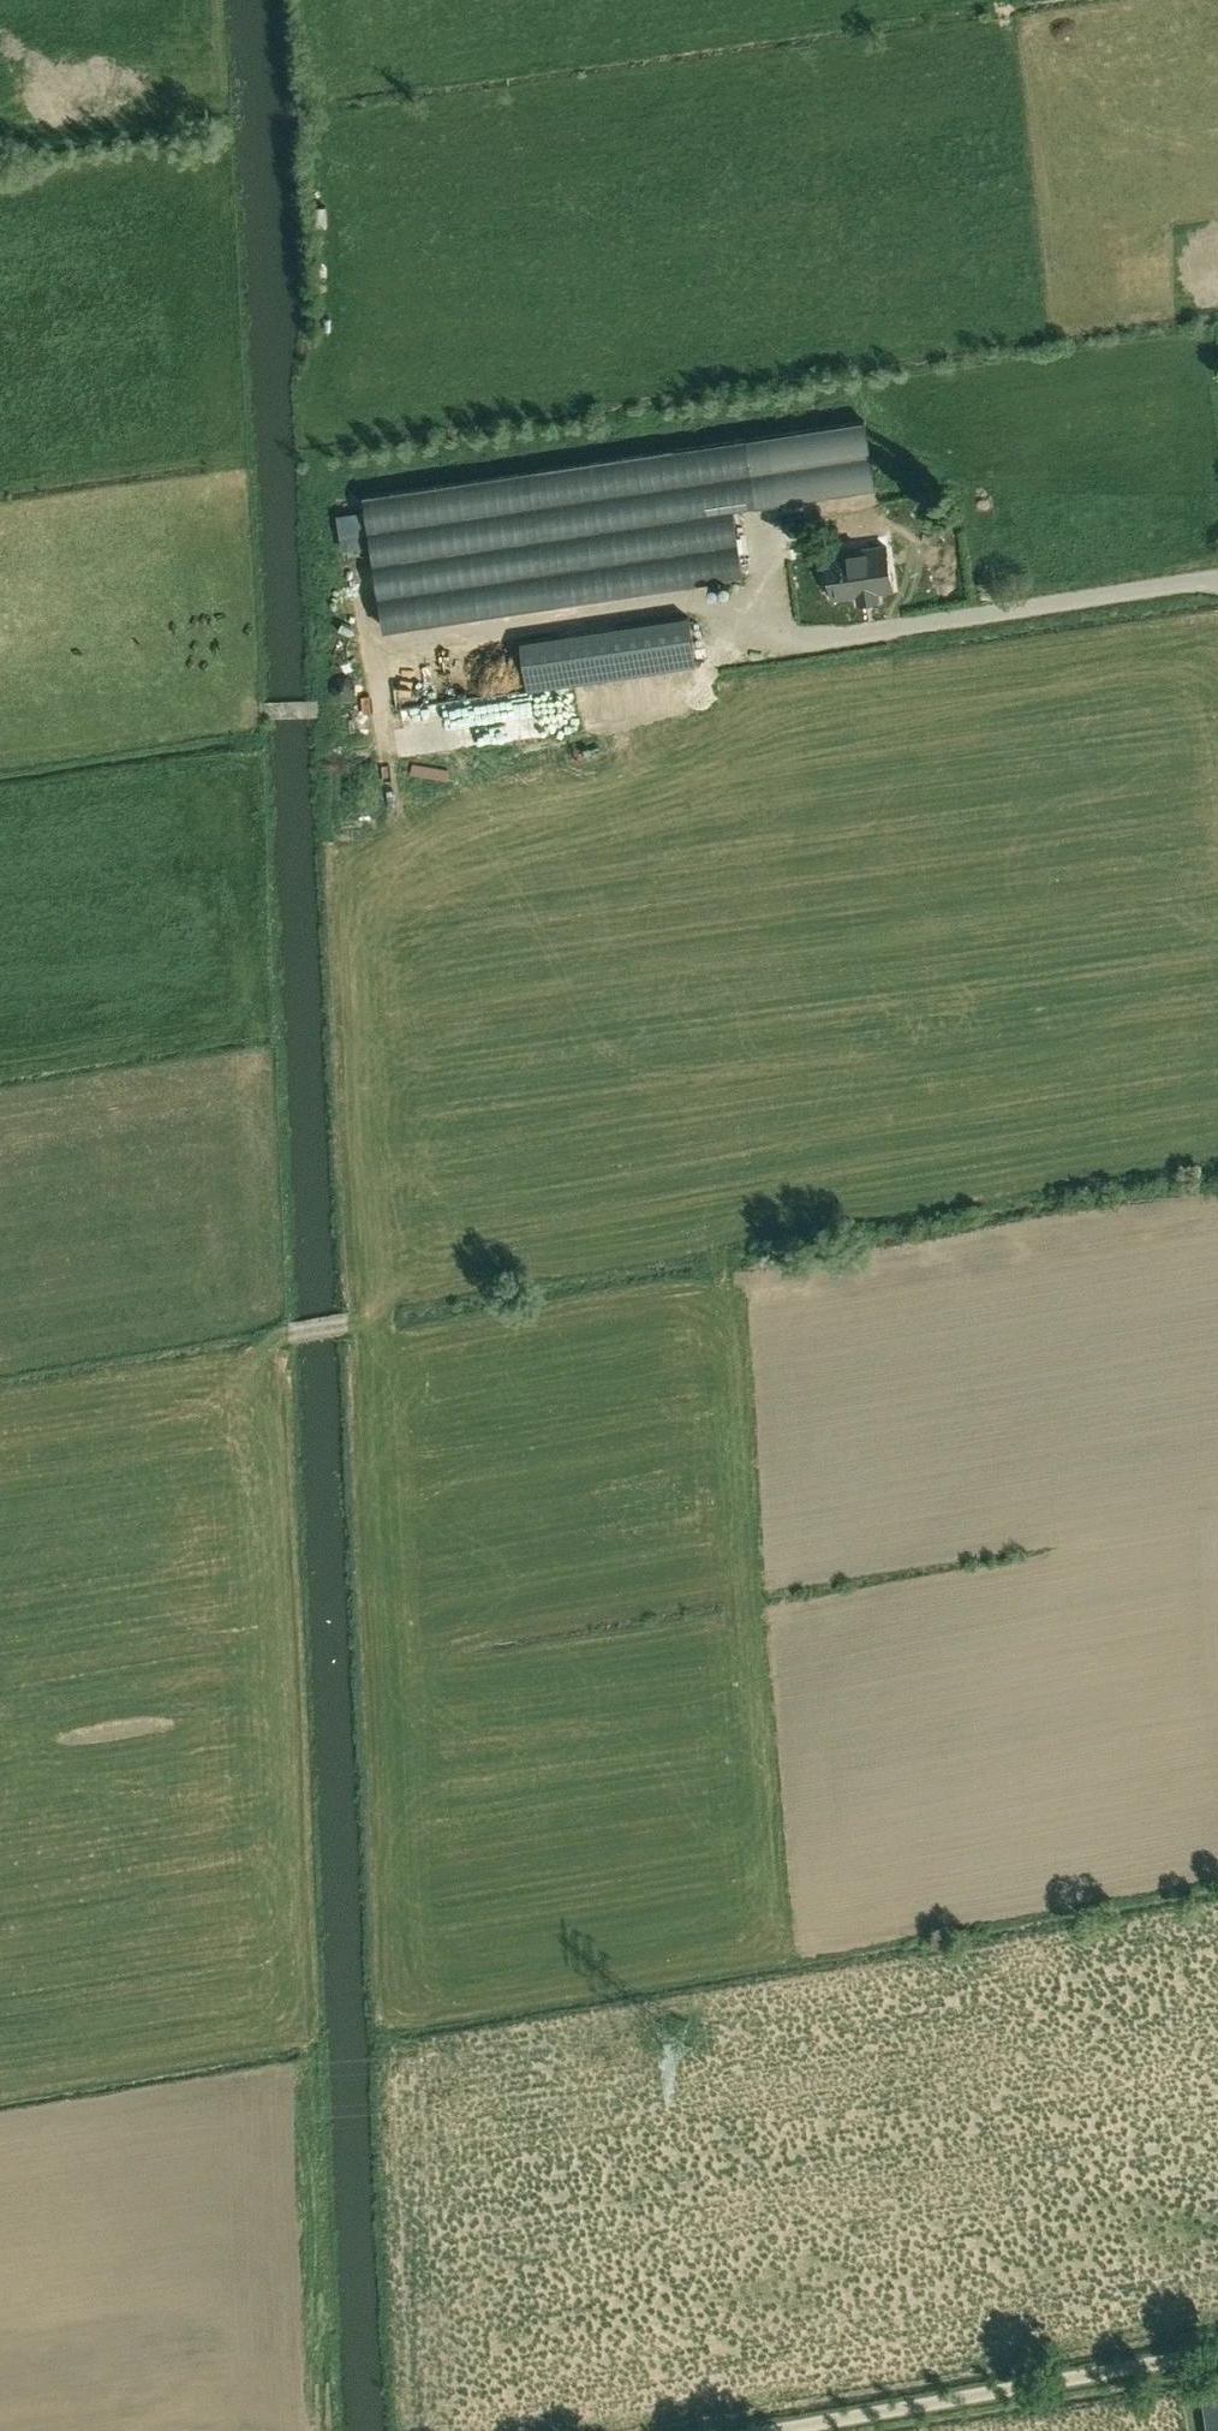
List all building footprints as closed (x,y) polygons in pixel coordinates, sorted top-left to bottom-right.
[(366,495),(386,628),(742,574),(732,508),(875,486),(865,420),(366,495)] [(774,512),(737,516),(741,546),(777,541),(774,512)] [(833,597),(859,593),(860,603),(878,600),(877,590),(893,588),(887,546),(826,555),(833,597)] [(696,665),(689,617),(522,642),(528,690),(696,665)] [(1205,2394),(1210,2430),(1217,2430),(1217,2392),(1205,2394)]
